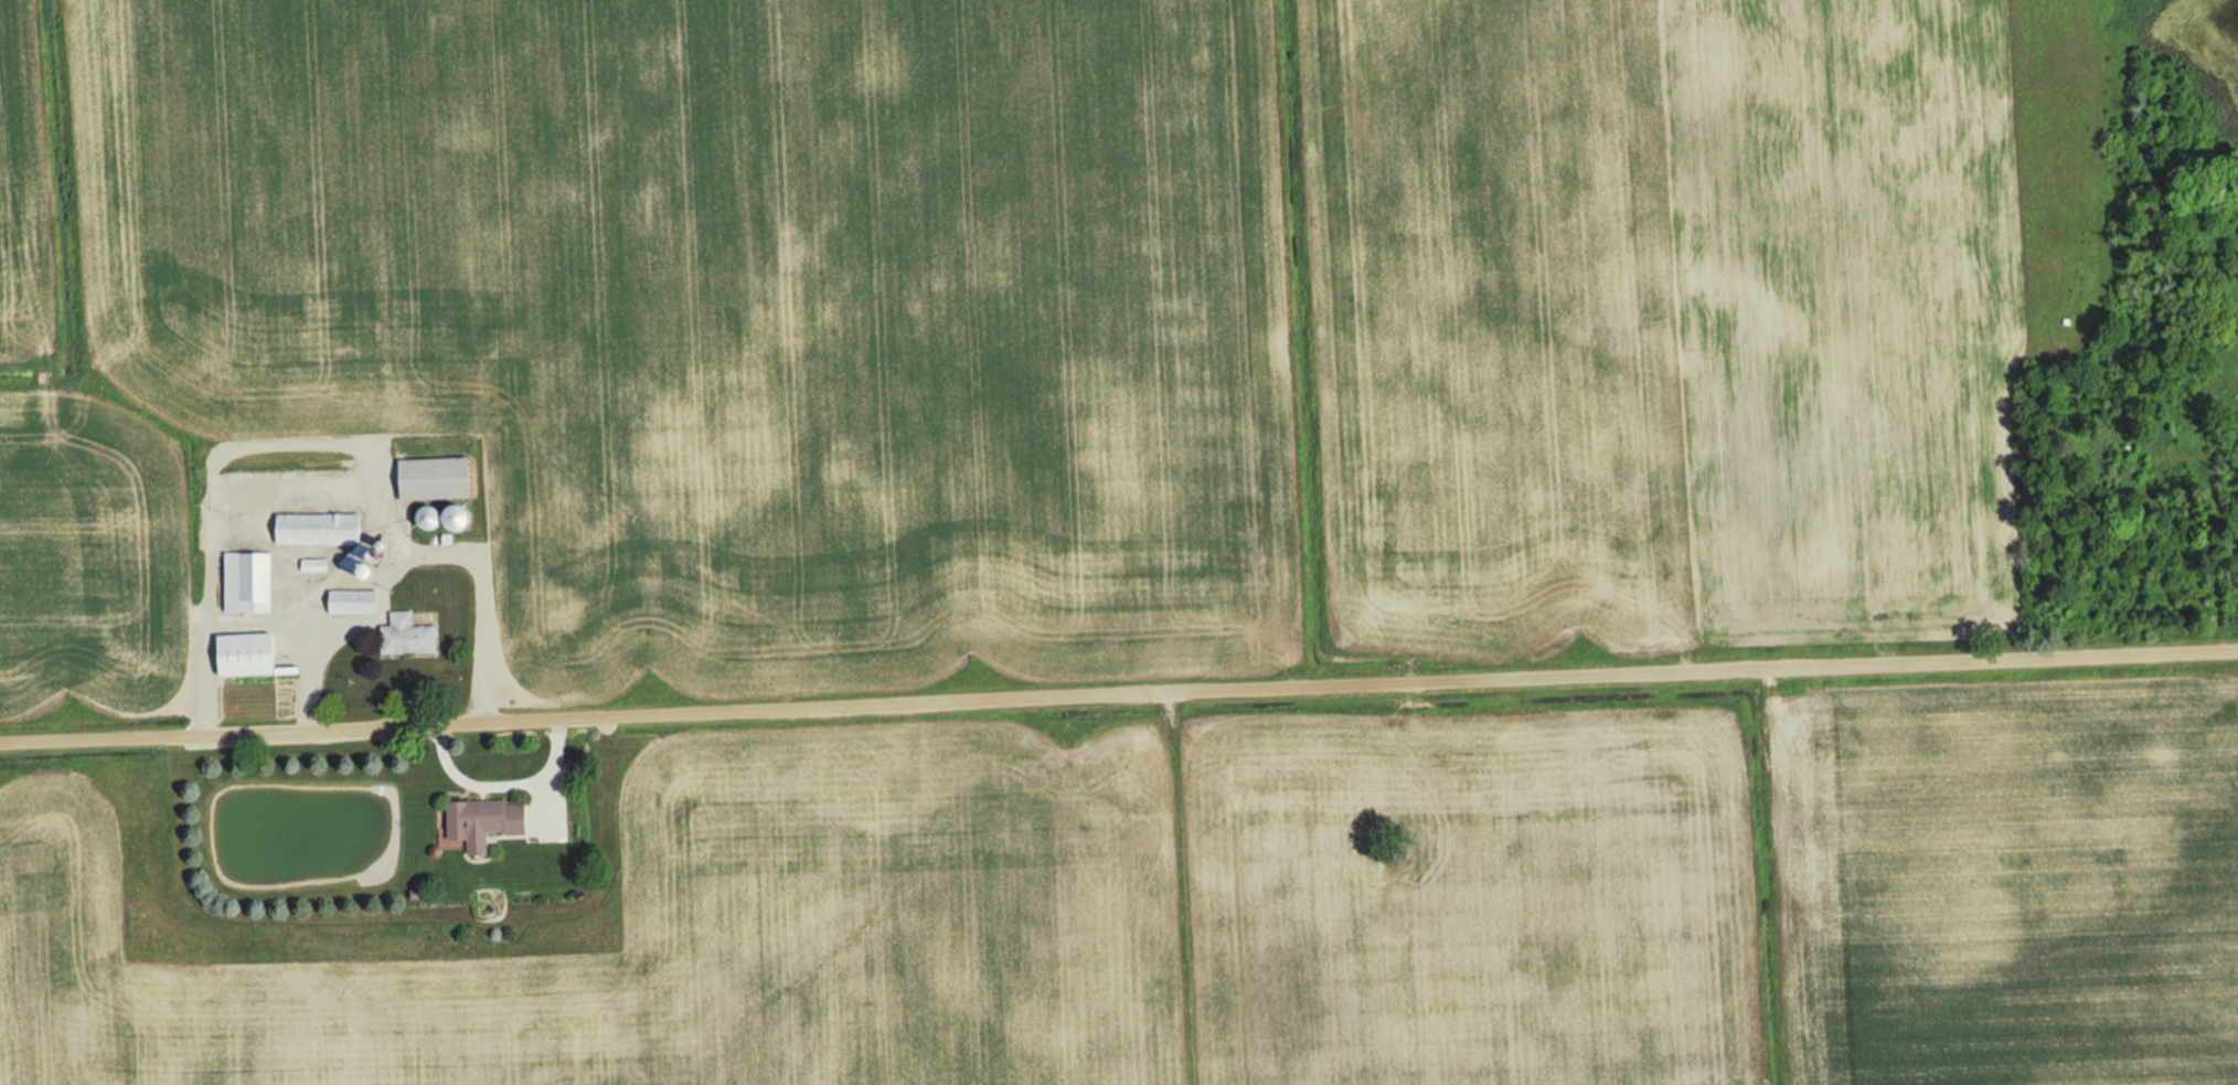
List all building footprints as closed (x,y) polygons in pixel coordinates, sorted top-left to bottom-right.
[(475,458),(401,460),(402,500),(476,498),(475,458)] [(456,508),(460,531),(477,528),(473,505),(456,508)] [(425,528),(445,528),(445,507),(425,507),(425,528)] [(280,514),(280,545),(366,545),(366,514),(280,514)] [(368,561),(358,552),(349,562),(358,571),(368,561)] [(226,614),(274,614),(274,553),(226,553),(226,614)] [(381,614),(381,591),(330,591),(330,614),(381,614)] [(385,655),(441,654),(441,626),(417,626),(416,611),(395,612),(395,626),(384,626),(385,655)] [(222,635),(223,677),(280,675),(279,634),(222,635)] [(472,856),(491,856),(490,834),(531,834),(531,801),(452,802),(452,840),(472,840),(472,856)]
